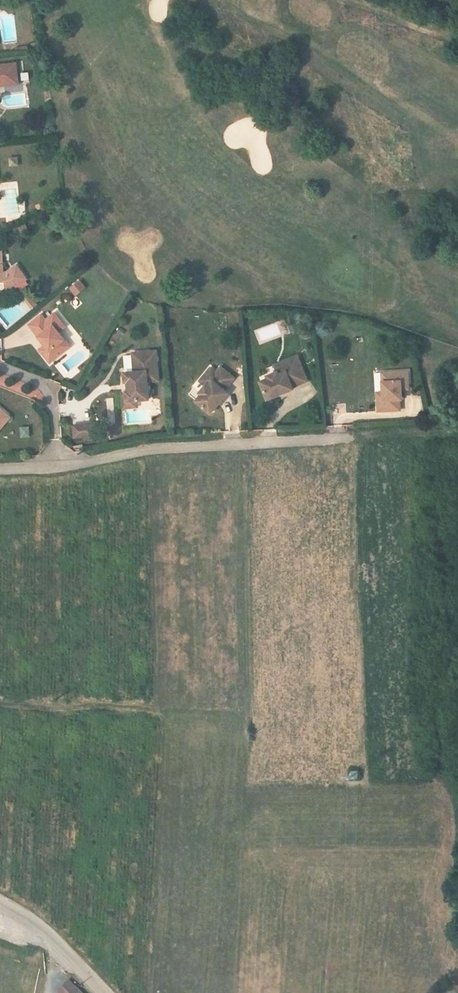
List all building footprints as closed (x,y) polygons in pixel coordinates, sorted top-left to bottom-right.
[(3,301),(22,291),(12,277),(3,285),(0,285),(0,302),(3,301)] [(78,278),(68,290),(77,296),(86,285),(78,278)] [(66,358),(54,343),(49,337),(56,332),(50,325),(41,332),(37,327),(25,337),(41,357),(35,362),(45,374),(66,358)] [(49,337),(54,343),(60,338),(56,332),(49,337)] [(278,375),(270,378),(259,384),(261,386),(253,390),(261,407),(287,395),(286,393),(301,386),(290,362),(275,369),(278,375)] [(123,403),(122,403),(123,412),(132,411),(145,410),(144,393),(154,392),(151,363),(128,365),(130,383),(120,384),(121,393),(122,393),(123,403)] [(267,372),(270,378),(278,375),(275,369),(267,372)] [(396,392),(394,375),(370,377),(371,396),(363,397),(364,415),(388,413),(387,404),(390,403),(389,393),(396,392)] [(205,390),(200,397),(194,404),(196,405),(192,411),(207,422),(222,402),(219,400),(228,387),(215,376),(211,382),(205,378),(199,386),(205,390)] [(194,392),(200,397),(205,390),(199,386),(194,392)] [(123,412),(122,403),(118,403),(120,420),(133,418),(132,411),(123,412)] [(83,435),(84,448),(92,447),(91,434),(83,435)] [(84,448),(83,435),(69,436),(70,449),(84,448)] [(0,936),(0,938),(16,944),(20,932),(4,926),(0,936)]
